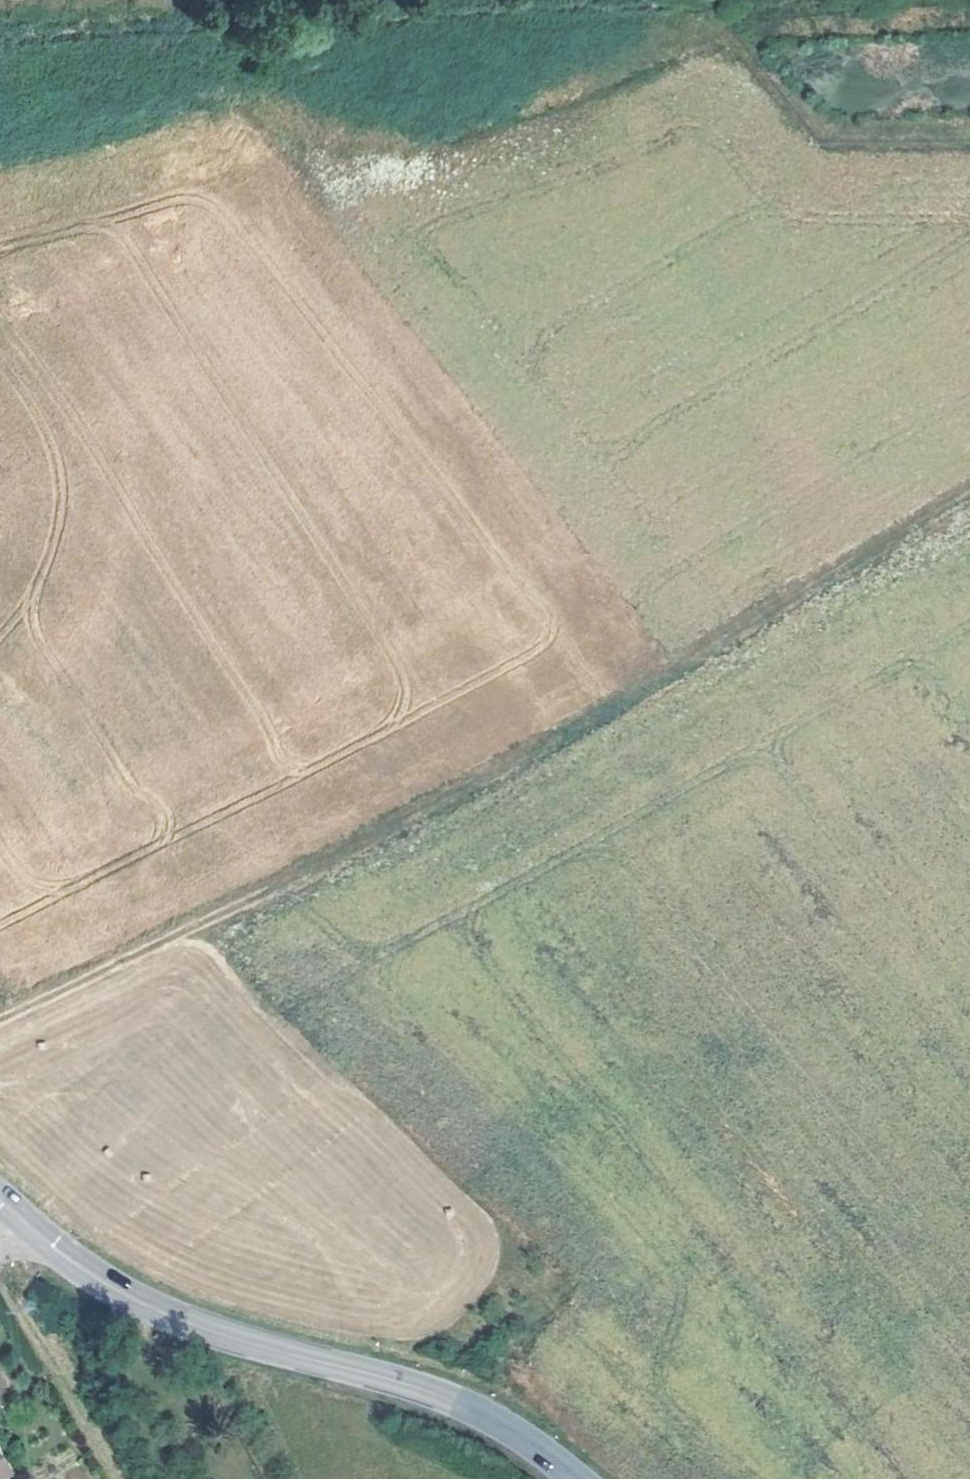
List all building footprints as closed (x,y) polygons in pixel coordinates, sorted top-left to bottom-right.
[(10,1460),(0,1442),(0,1466),(10,1460)] [(17,1473),(10,1460),(0,1466),(0,1478),(5,1478),(17,1473)]
